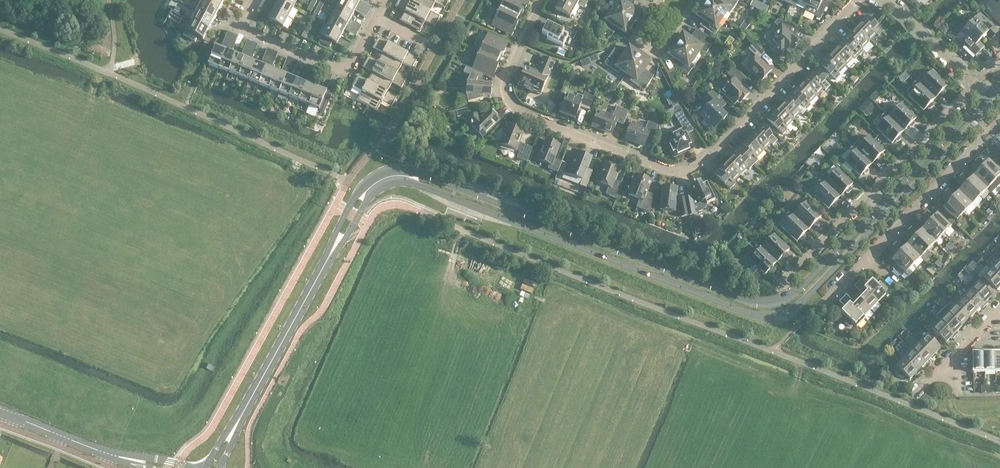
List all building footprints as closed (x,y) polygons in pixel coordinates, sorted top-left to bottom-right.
[(224,1),(222,0),(204,0),(203,2),(219,11),(224,1)] [(278,0),(273,10),(288,18),(294,9),(278,0)] [(278,0),(294,9),(298,0),(279,0),(278,0)] [(346,0),(341,0),(337,8),(352,16),(358,6),(346,0)] [(395,7),(396,8),(397,7),(405,12),(401,20),(400,20),(399,20),(410,26),(421,7),(411,1),(409,0),(399,0),(395,7)] [(421,7),(431,12),(435,3),(444,8),(444,9),(449,0),(424,0),(421,7)] [(500,8),(518,17),(521,12),(523,13),(526,6),(518,2),(519,0),(504,0),(504,1),(503,1),(502,3),(503,3),(500,8)] [(570,17),(570,18),(572,15),(574,17),(580,7),(584,9),(589,0),(558,0),(559,1),(554,9),(570,17)] [(613,10),(634,25),(638,18),(636,17),(639,13),(628,5),(632,0),(615,0),(614,2),(617,4),(613,10)] [(702,4),(722,18),(727,12),(730,14),(739,1),(736,0),(723,0),(721,2),(718,0),(704,0),(702,4)] [(814,16),(820,19),(826,8),(820,5),(823,0),(810,0),(807,6),(805,11),(814,16)] [(999,0),(993,0),(984,9),(999,24),(999,1),(999,0)] [(219,11),(203,2),(201,1),(196,11),(213,21),(219,11)] [(920,3),(915,8),(922,15),(927,10),(920,3)] [(699,11),(696,15),(707,23),(704,28),(715,36),(722,26),(718,24),(722,18),(702,4),(697,10),(699,11)] [(421,7),(410,26),(421,32),(421,31),(420,31),(425,22),(434,27),(433,28),(434,28),(441,16),(440,16),(439,17),(431,12),(421,7)] [(337,8),(332,17),(347,25),(352,16),(337,8)] [(518,17),(500,8),(498,13),(497,13),(496,15),(497,15),(492,26),(504,32),(506,26),(515,30),(518,23),(516,22),(518,17)] [(174,11),(172,10),(168,18),(174,22),(176,17),(182,20),(184,16),(181,15),(178,13),(174,11)] [(288,18),(273,10),(268,20),(268,21),(268,20),(283,28),(288,18)] [(634,25),(613,10),(609,16),(605,14),(599,24),(610,31),(614,26),(625,34),(628,30),(629,31),(634,25)] [(213,21),(196,11),(191,21),(208,30),(213,21)] [(980,14),(968,26),(982,39),(986,35),(988,36),(988,38),(991,40),(999,32),(980,14)] [(323,25),(327,27),(342,35),(347,25),(332,17),(328,15),(323,25)] [(856,30),(869,42),(876,35),(878,36),(883,32),(866,16),(860,22),(862,23),(856,30)] [(782,55),(783,55),(784,53),(786,55),(795,46),(794,45),(798,41),(795,38),(799,30),(778,20),(775,23),(779,27),(774,33),(777,35),(776,36),(771,42),(777,48),(774,50),(779,55),(780,56),(781,56),(782,56),(782,55)] [(203,40),(208,30),(191,21),(186,30),(183,36),(195,42),(198,37),(203,39),(202,40),(203,40)] [(577,32),(570,29),(564,25),(561,30),(547,24),(542,34),(548,37),(547,39),(563,47),(568,37),(573,40),(577,32)] [(949,30),(943,24),(938,28),(944,34),(949,30)] [(982,39),(968,26),(957,38),(975,56),(984,47),(981,45),(979,45),(978,43),(982,39)] [(342,35),(327,27),(322,36),(322,37),(319,42),(330,48),(333,42),(336,44),(336,45),(337,45),(342,35)] [(849,34),(843,40),(859,56),(864,51),(862,50),(869,42),(856,30),(850,36),(849,34)] [(227,32),(224,42),(221,48),(215,46),(208,65),(218,69),(233,35),(227,32)] [(674,43),(695,58),(699,52),(705,56),(714,42),(701,32),(696,39),(692,36),(690,39),(683,34),(680,38),(679,37),(674,43)] [(480,52),(499,60),(501,55),(503,56),(506,49),(498,45),(500,39),(488,34),(483,44),(482,44),(481,46),(482,46),(480,52)] [(228,73),(236,54),(232,52),(238,37),(233,35),(218,69),(228,73)] [(391,62),(398,48),(379,38),(373,49),(374,49),(383,53),(378,62),(388,68),(391,62)] [(855,61),(859,56),(843,40),(837,46),(839,48),(833,54),(846,66),(853,59),(855,61)] [(247,41),(244,50),(241,56),(236,54),(228,73),(227,77),(237,81),(238,78),(253,43),(247,41)] [(248,82),(256,63),(252,61),(258,45),(253,43),(238,78),(248,82)] [(674,43),(674,44),(670,49),(672,51),(669,55),(680,62),(676,68),(688,76),(694,66),(691,64),(695,58),(674,43)] [(761,82),(771,71),(759,59),(765,53),(755,43),(749,50),(756,57),(746,68),(761,82)] [(398,48),(391,62),(388,68),(398,73),(402,64),(411,69),(412,70),(418,59),(398,48)] [(626,74),(641,53),(635,49),(633,51),(629,48),(622,59),(612,52),(604,64),(618,73),(620,70),(626,74)] [(267,49),(264,58),(261,64),(256,63),(248,82),(258,86),(273,51),(267,49)] [(268,90),(276,71),(272,69),(278,53),(273,51),(258,86),(268,90)] [(472,69),(484,75),(487,69),(495,73),(498,66),(496,65),(499,60),(480,52),(478,57),(477,56),(476,58),(477,59),(472,69)] [(641,53),(626,74),(632,78),(630,81),(644,91),(652,80),(642,73),(650,62),(646,59),(647,57),(641,53)] [(846,66),(833,54),(827,60),(825,58),(819,64),(821,66),(818,69),(826,77),(829,74),(834,79),(846,66)] [(369,56),(366,62),(362,68),(363,69),(364,68),(372,72),(368,81),(367,81),(377,87),(388,68),(378,62),(369,57),(370,56),(369,56)] [(288,57),(286,62),(281,73),(276,71),(268,90),(278,94),(293,59),(288,57)] [(554,63),(553,62),(543,58),(537,73),(526,69),(518,85),(540,95),(554,63)] [(591,63),(589,58),(580,62),(582,68),(591,64),(591,63)] [(288,98),(296,79),(292,77),(298,62),(293,59),(278,94),(288,98)] [(296,79),(288,98),(298,102),(313,67),(308,65),(301,81),(296,79)] [(313,67),(298,102),(309,106),(317,87),(312,85),(318,70),(313,67)] [(484,75),(472,69),(466,67),(463,73),(470,76),(467,83),(466,95),(468,103),(483,99),(482,97),(491,97),(492,85),(484,84),(485,82),(482,80),(484,75)] [(387,92),(388,92),(387,92),(392,83),(401,88),(400,89),(401,89),(408,77),(407,77),(406,77),(398,73),(388,68),(377,87),(387,92)] [(733,80),(728,85),(727,85),(726,86),(727,87),(721,92),(734,105),(740,98),(743,100),(750,93),(740,84),(745,79),(734,68),(728,74),(733,80)] [(809,78),(804,84),(816,97),(824,89),(825,91),(830,86),(824,80),(826,77),(818,69),(815,72),(814,70),(808,76),(809,78)] [(678,78),(674,71),(668,74),(671,81),(678,78)] [(898,79),(903,84),(911,75),(906,71),(898,79)] [(922,75),(917,80),(936,98),(940,94),(942,95),(944,95),(946,93),(946,90),(945,89),(948,86),(933,71),(925,79),(922,75)] [(333,76),(328,73),(322,86),(328,89),(333,76)] [(367,81),(368,81),(359,76),(359,75),(352,87),(353,88),(353,87),(362,92),(358,100),(357,100),(356,100),(367,106),(377,87),(367,81)] [(850,79),(854,83),(858,79),(854,75),(850,79)] [(936,98),(917,80),(912,85),(915,88),(908,96),(923,111),(927,108),(928,109),(930,109),(933,107),(933,104),(931,103),(936,98)] [(816,97),(804,84),(798,90),(796,89),(790,95),(807,111),(811,106),(809,104),(816,97)] [(317,87),(309,106),(319,111),(327,92),(317,87)] [(377,87),(367,106),(377,112),(378,111),(377,111),(382,102),(390,107),(390,108),(391,108),(397,96),(396,96),(388,92),(387,92),(377,87)] [(877,90),(872,96),(875,99),(880,94),(877,90)] [(715,129),(727,116),(718,107),(723,102),(712,91),(704,100),(707,103),(705,106),(707,108),(701,115),(705,119),(702,123),(709,129),(712,126),(715,129)] [(560,114),(570,117),(575,119),(580,106),(589,110),(594,97),(585,93),(583,98),(577,96),(576,98),(567,95),(560,114)] [(786,102),(780,108),(793,121),(800,113),(802,115),(807,111),(790,95),(784,101),(786,102)] [(675,96),(670,98),(674,108),(667,111),(669,115),(681,110),(675,96)] [(865,115),(874,106),(868,100),(859,109),(865,115)] [(885,113),(904,131),(909,127),(910,128),(912,128),(915,125),(915,123),(913,122),(917,118),(901,103),(893,111),(890,108),(885,113)] [(598,112),(592,126),(612,134),(616,123),(623,125),(629,111),(617,107),(612,118),(598,112)] [(470,108),(456,112),(458,118),(471,114),(470,108)] [(793,121),(780,108),(774,115),(772,113),(767,119),(783,135),(788,130),(786,128),(793,121)] [(482,137),(500,120),(489,109),(480,118),(476,114),(468,122),(472,126),(472,127),(482,137)] [(684,130),(671,135),(669,133),(662,136),(665,144),(668,143),(674,157),(693,148),(687,134),(694,131),(681,111),(674,115),(684,130)] [(904,131),(885,113),(880,118),(884,121),(876,129),(892,144),(895,141),(896,142),(899,142),(901,140),(901,137),(900,136),(904,131)] [(645,130),(642,129),(643,124),(637,122),(635,127),(630,125),(625,139),(645,147),(649,135),(656,138),(660,126),(648,122),(645,130)] [(508,125),(501,144),(516,150),(520,151),(517,158),(527,162),(533,148),(519,142),(523,131),(508,125)] [(757,133),(751,139),(764,151),(771,144),(773,146),(777,141),(761,125),(755,131),(757,133)] [(855,144),(853,146),(872,164),(877,159),(878,161),(881,161),(883,158),(883,156),(882,155),(885,151),(869,136),(862,144),(858,141),(855,144)] [(764,151),(751,139),(745,145),(743,143),(737,149),(754,165),(758,161),(756,159),(764,151)] [(548,169),(558,173),(562,162),(555,159),(560,146),(546,140),(541,151),(541,150),(537,160),(549,165),(548,169)] [(852,154),(844,162),(860,177),(863,174),(864,175),(867,175),(869,173),(869,170),(868,169),(872,164),(853,146),(851,148),(849,151),(852,154)] [(733,157),(727,163),(740,175),(748,168),(749,170),(754,165),(737,149),(732,155),(733,157)] [(573,151),(564,173),(582,180),(580,186),(586,188),(593,171),(587,169),(591,158),(573,151)] [(975,162),(999,186),(999,185),(999,171),(989,160),(984,165),(978,159),(975,162)] [(973,176),(987,189),(991,194),(999,186),(975,162),(971,166),(977,172),(973,176)] [(622,183),(614,180),(619,169),(605,163),(598,183),(609,187),(606,195),(616,199),(622,183)] [(740,175),(727,163),(721,169),(720,168),(714,174),(730,189),(735,185),(733,183),(740,175)] [(822,179),(841,197),(845,192),(846,193),(849,193),(851,191),(851,189),(850,187),(853,184),(838,169),(830,177),(826,174),(822,179)] [(963,174),(959,178),(980,197),(987,189),(973,176),(969,180),(963,174)] [(636,208),(649,213),(654,195),(647,193),(652,182),(636,175),(635,179),(634,178),(632,179),(633,182),(631,188),(630,188),(628,189),(629,192),(628,195),(640,200),(636,208)] [(972,205),(980,197),(959,178),(956,181),(962,188),(958,192),(972,205)] [(841,197),(822,179),(817,183),(820,187),(813,195),(828,210),(831,206),(833,208),(835,208),(837,205),(837,203),(836,201),(841,197)] [(692,197),(686,198),(689,216),(695,215),(695,213),(703,210),(707,205),(715,201),(707,183),(702,186),(700,182),(691,187),(695,196),(692,197)] [(689,216),(686,198),(679,199),(678,197),(677,197),(678,188),(663,186),(660,210),(680,212),(681,217),(689,216)] [(944,193),(965,213),(972,205),(958,192),(954,196),(948,190),(944,193)] [(957,221),(965,213),(944,193),(941,197),(947,203),(943,208),(957,221)] [(843,198),(839,201),(846,209),(850,205),(843,198)] [(821,217),(806,202),(798,210),(795,206),(790,211),(809,230),(813,225),(815,226),(817,226),(819,224),(819,221),(818,220),(821,217)] [(809,230),(790,211),(785,216),(789,220),(781,228),(796,242),(800,239),(801,240),(803,240),(806,238),(806,235),(804,234),(809,230)] [(923,216),(943,235),(951,227),(937,213),(933,218),(927,212),(923,216)] [(943,235),(923,216),(919,219),(926,225),(922,229),(936,243),(943,235)] [(936,243),(922,229),(918,234),(911,227),(908,231),(928,251),(936,243)] [(928,251),(908,231),(904,235),(911,241),(907,245),(921,258),(928,251)] [(758,244),(777,262),(782,258),(783,259),(785,259),(788,257),(788,254),(786,253),(790,249),(774,234),(766,242),(763,239),(758,244)] [(921,258),(907,245),(903,249),(896,243),(893,247),(913,266),(921,258)] [(773,267),(777,262),(758,244),(754,249),(757,252),(749,260),(765,275),(768,272),(769,273),(772,273),(774,271),(774,268),(773,267)] [(913,266),(893,247),(889,250),(896,256),(891,261),(896,265),(892,269),(900,277),(904,273),(905,274),(913,266)] [(973,262),(968,268),(972,272),(977,266),(973,262)] [(991,270),(999,279),(999,263),(998,262),(991,270)] [(991,270),(980,280),(993,292),(995,290),(997,291),(999,288),(999,279),(991,270)] [(990,295),(993,292),(980,280),(976,276),(966,287),(970,291),(985,306),(988,303),(986,302),(992,296),(990,295)] [(888,278),(885,281),(884,282),(889,287),(893,283),(888,278)] [(876,285),(872,281),(868,285),(861,279),(858,283),(878,303),(886,294),(884,293),(888,290),(880,282),(876,285)] [(860,293),(856,297),(870,310),(878,303),(858,283),(854,287),(860,293)] [(970,291),(962,299),(976,312),(981,307),(983,309),(985,306),(970,291)] [(843,299),(863,318),(870,310),(856,297),(853,301),(846,295),(843,299)] [(841,313),(848,320),(847,321),(847,322),(847,323),(847,324),(847,325),(848,326),(849,327),(849,328),(850,328),(851,328),(852,328),(853,328),(854,328),(855,327),(856,328),(864,319),(863,318),(843,299),(839,302),(845,308),(841,313)] [(976,312),(962,299),(955,306),(970,322),(973,319),(971,317),(976,312)] [(951,302),(943,310),(961,328),(966,323),(968,324),(970,322),(955,306),(951,302)] [(935,318),(940,322),(955,337),(958,334),(956,333),(961,328),(943,310),(935,318)] [(955,337),(940,322),(932,330),(937,335),(944,342),(946,343),(951,338),(953,340),(955,337)] [(927,335),(919,343),(934,358),(937,356),(935,354),(941,349),(927,335)] [(937,335),(935,337),(942,343),(944,342),(937,335)] [(907,347),(927,366),(934,358),(919,343),(915,339),(907,347)] [(919,374),(927,366),(907,347),(900,355),(904,359),(919,374)] [(973,353),(973,358),(973,372),(985,372),(984,351),(980,351),(981,353),(973,353)] [(984,351),(985,372),(995,372),(995,353),(988,353),(988,351),(984,351)] [(896,367),(897,368),(897,369),(896,370),(896,371),(896,373),(896,374),(896,375),(897,375),(898,376),(899,377),(901,378),(902,378),(903,378),(904,377),(905,376),(910,380),(916,373),(918,375),(919,374),(904,359),(896,367)]
